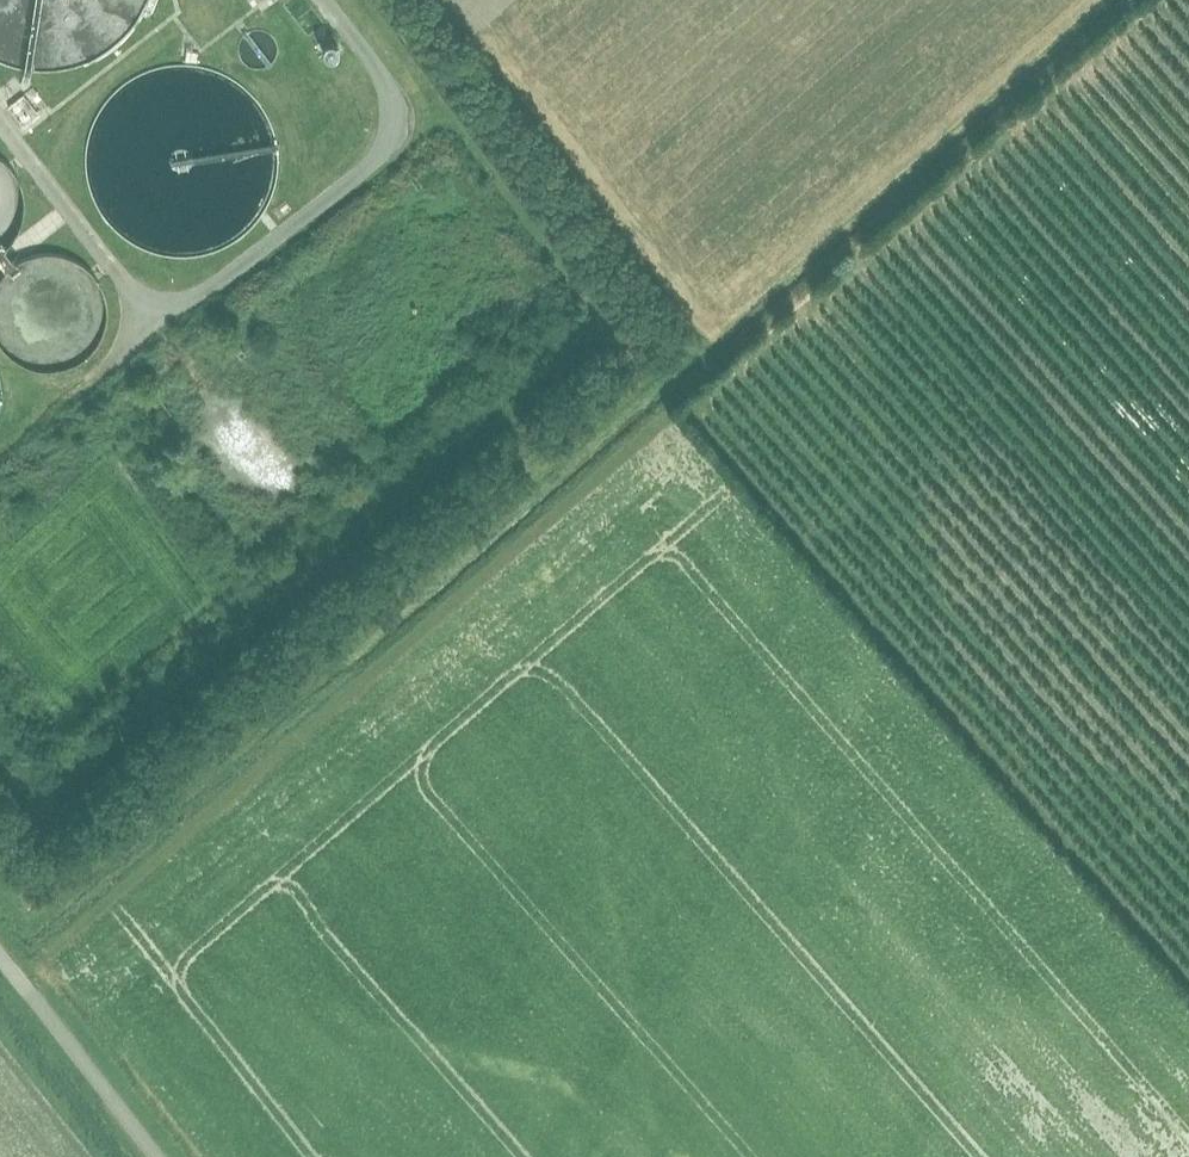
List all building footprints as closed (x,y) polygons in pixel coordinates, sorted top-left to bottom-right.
[(1,100),(14,123),(33,112),(20,89),(1,100)]
